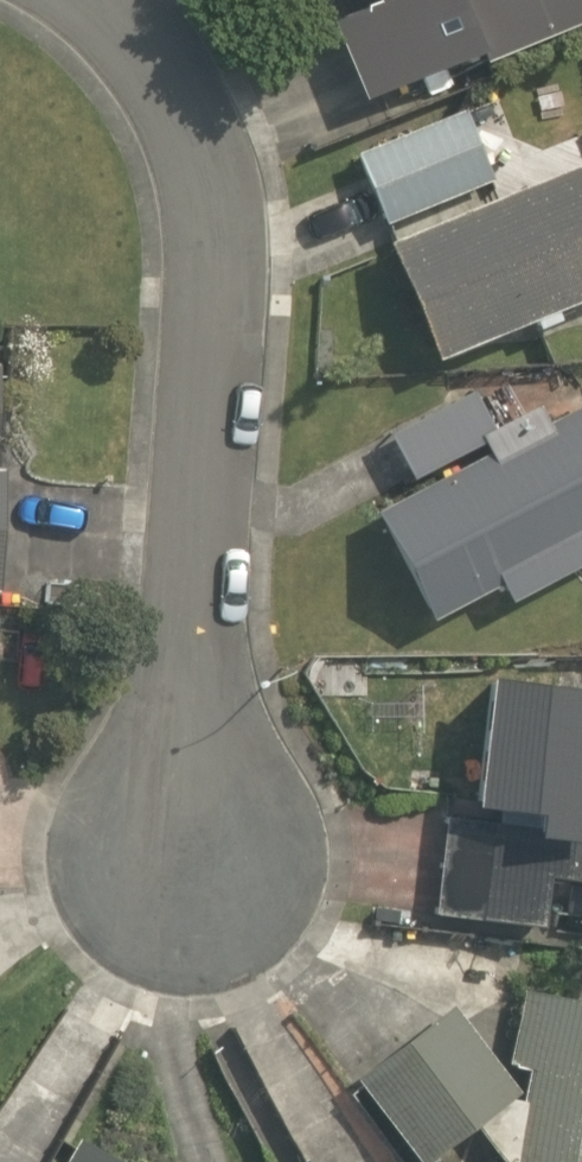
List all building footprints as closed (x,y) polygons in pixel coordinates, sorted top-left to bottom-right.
[(362,103),(479,56),(483,64),(581,24),(581,0),(364,0),(369,12),(332,27),(362,103)] [(358,160),(386,227),(493,183),(466,116),(358,160)] [(435,363),(581,304),(581,169),(388,247),(435,363)] [(428,622),(497,588),(504,603),(581,565),(581,407),(545,425),(537,409),(491,431),(472,393),(385,436),(408,483),(482,447),(487,458),(374,513),(428,622)] [(538,928),(543,880),(581,885),(581,699),(528,694),(514,828),(446,821),(436,918),(538,928)] [(518,994),(505,1066),(525,1070),(518,1093),(453,1008),(356,1081),(417,1161),(430,1161),(474,1128),(500,1161),(581,1161),(581,1006),(518,994)] [(74,1139),(61,1161),(113,1161),(74,1139)]
